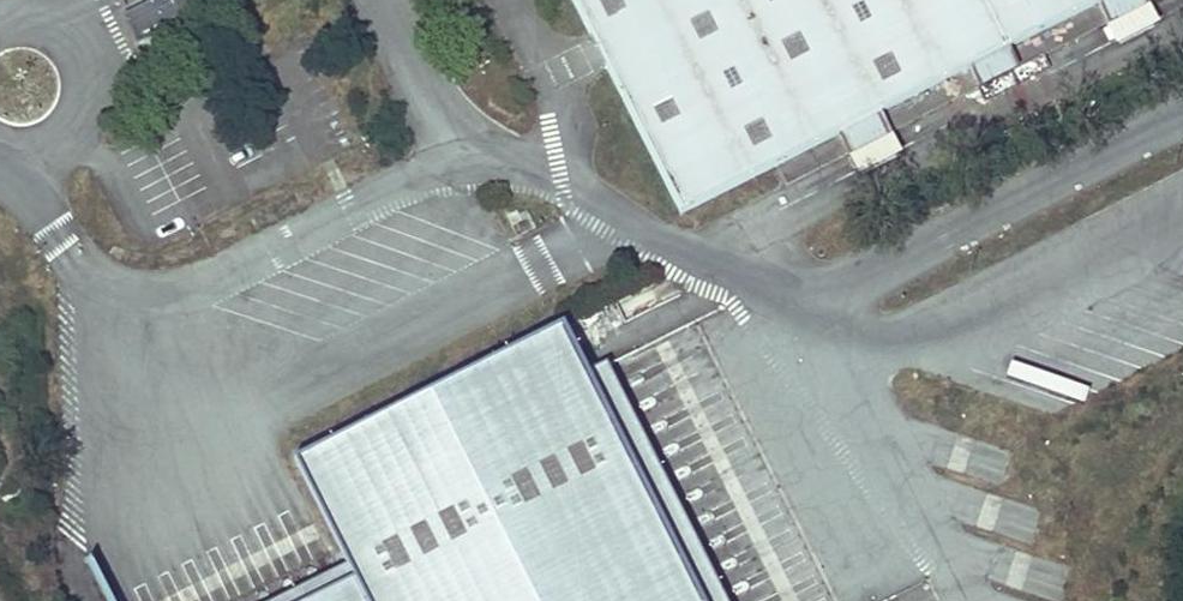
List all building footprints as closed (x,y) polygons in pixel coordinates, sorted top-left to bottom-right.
[(185,0),(159,0),(125,18),(139,45),(194,17),(185,0)] [(596,52),(678,214),(836,134),(878,113),(965,69),(1007,48),(1093,5),(1102,0),(570,0),(596,52)] [(1093,5),(1103,26),(1147,4),(1145,0),(1102,0),(1093,5)] [(1147,4),(1103,26),(1113,45),(1157,23),(1147,4)] [(1007,48),(965,69),(975,90),(1017,69),(1007,48)] [(878,113),(836,134),(846,155),(888,134),(878,113)] [(888,134),(846,155),(855,173),(897,152),(888,134)] [(635,352),(611,301),(554,328),(579,382),(602,369),(635,352)] [(364,588),(338,600),(722,600),(602,369),(579,382),(554,328),(298,458),(364,588)]
